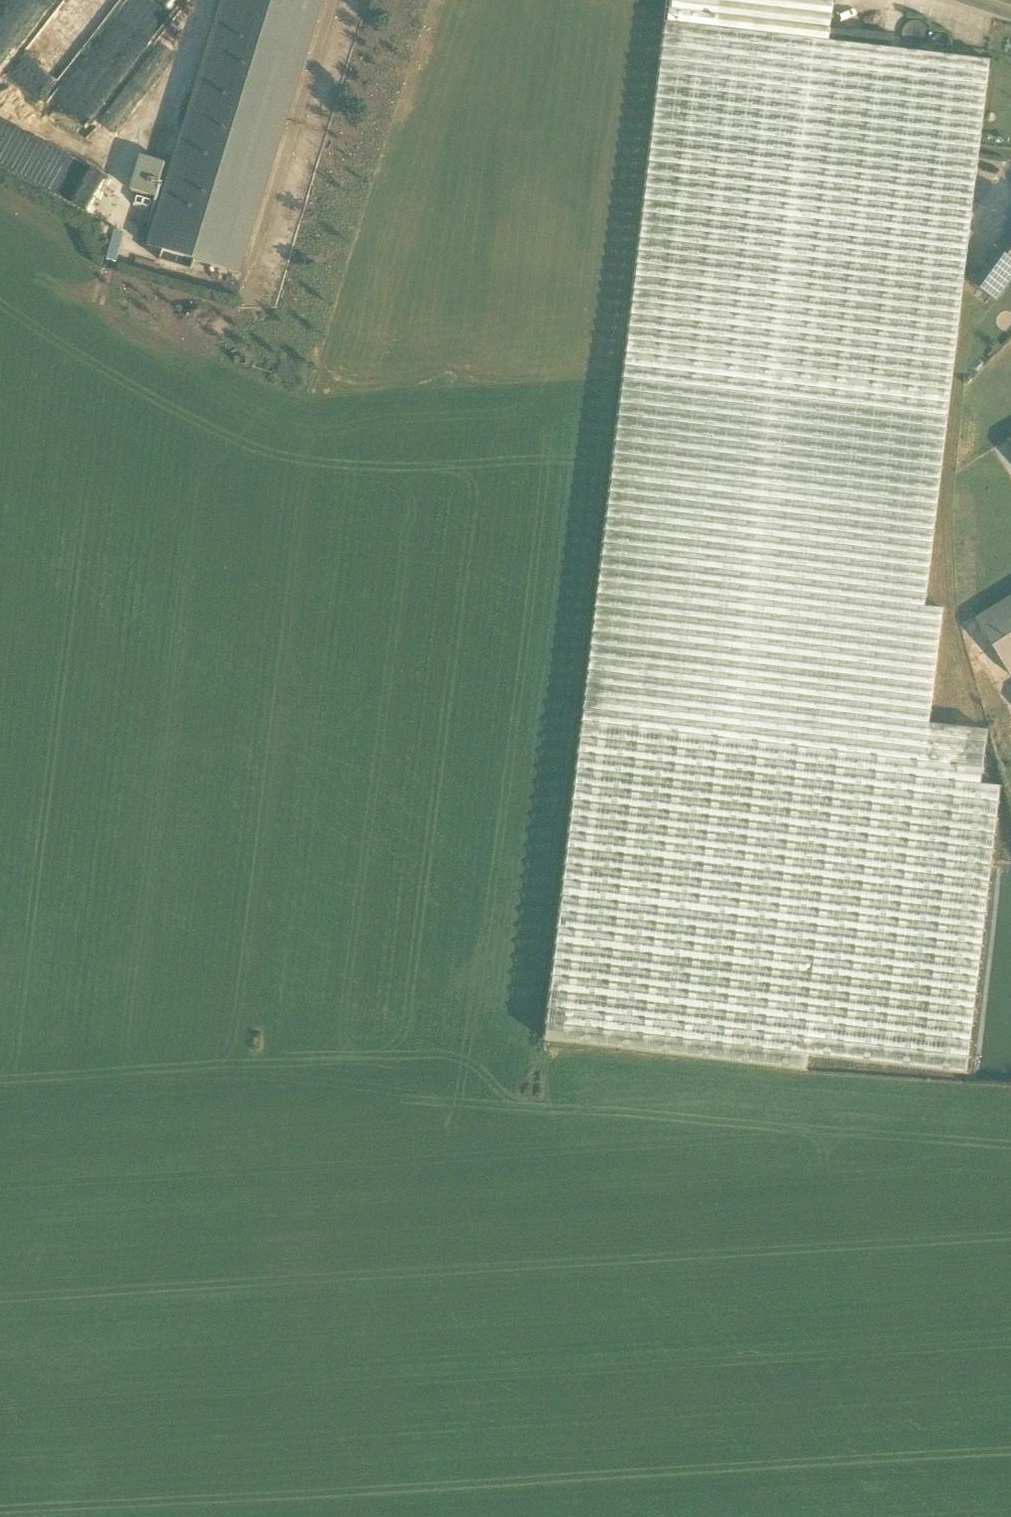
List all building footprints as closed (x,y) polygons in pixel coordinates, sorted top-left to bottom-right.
[(93,21),(114,0),(73,0),(93,21)] [(194,260),(241,275),(325,0),(223,0),(148,246),(163,251),(160,260),(191,270),(194,260)] [(669,22),(583,722),(545,1043),(804,1074),(806,1057),(965,1076),(999,788),(981,786),(987,731),(929,725),(943,610),(924,608),(990,61),(891,49),(892,35),(854,31),(854,32),(830,30),(833,3),(811,0),(671,0),(669,22)] [(141,32),(142,34),(152,33),(150,18),(130,20),(132,33),(141,32)] [(99,116),(117,129),(139,98),(121,85),(99,116)] [(130,189),(138,192),(150,196),(155,197),(165,164),(140,156),(130,189)] [(995,246),(1000,249),(1010,257),(1010,225),(995,246)] [(1010,674),(1010,596),(975,618),(1010,674)]
